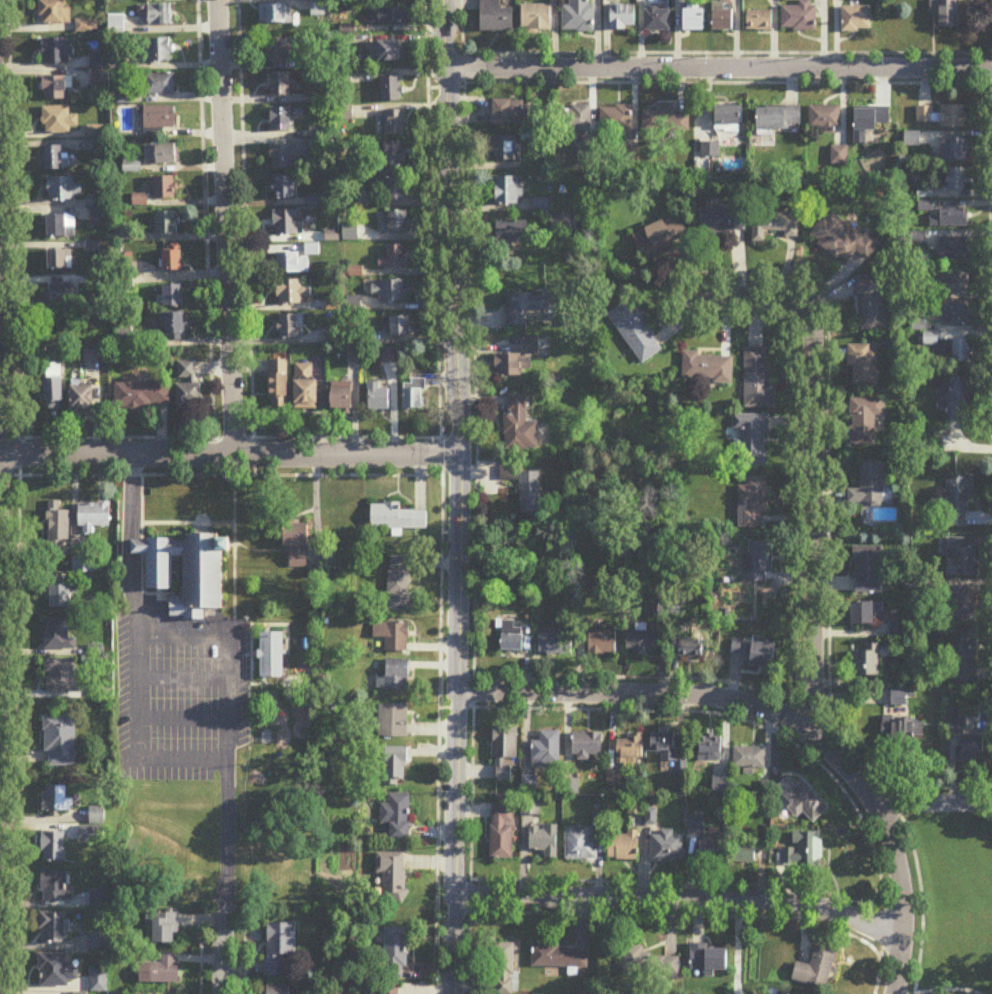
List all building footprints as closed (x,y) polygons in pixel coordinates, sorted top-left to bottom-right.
[(65,0),(40,0),(40,25),(70,25),(70,8),(65,8),(65,0)] [(311,17),(326,17),(326,0),(311,0),(311,17)] [(514,8),(499,8),(499,0),(481,0),(481,32),(514,32),(514,8)] [(563,32),(593,32),(593,0),(570,0),(570,7),(563,7),(563,32)] [(932,12),(939,12),(940,30),(961,29),(959,0),(931,0),(932,12)] [(782,31),(816,31),(816,1),(798,1),(798,7),(782,7),(782,31)] [(291,4),(260,4),(260,24),(291,24),(291,4)] [(724,4),(713,4),(713,31),(734,31),(734,10),(724,10),(724,4)] [(172,5),(147,5),(147,25),(172,25),(172,5)] [(659,5),(645,5),(645,32),(671,32),(671,10),(659,10),(659,5)] [(551,6),(521,6),(521,31),(551,31),(551,6)] [(636,31),(636,6),(610,6),(610,31),(636,31)] [(872,7),(842,7),(842,32),(872,32),(872,7)] [(412,8),(369,8),(369,24),(412,24),(412,8)] [(705,31),(705,8),(685,8),(685,31),(705,31)] [(773,31),(773,11),(747,11),(747,31),(773,31)] [(172,38),(144,38),(144,62),(172,62),(172,38)] [(43,39),(43,63),(71,63),(71,39),(43,39)] [(267,61),(295,61),(295,39),(267,39),(267,61)] [(372,60),(403,61),(404,40),(372,39),(372,60)] [(106,89),(106,65),(92,65),(92,89),(106,89)] [(290,96),(290,73),(268,73),(268,96),(290,96)] [(144,74),(145,94),(175,94),(175,74),(144,74)] [(71,101),(71,76),(44,76),(44,101),(71,101)] [(381,77),(381,101),(403,101),(403,77),(381,77)] [(523,125),(523,100),(494,100),(494,126),(523,125)] [(559,132),(592,132),(592,106),(559,106),(559,132)] [(718,128),(742,128),(742,106),(718,106),(718,128)] [(940,129),(967,129),(967,106),(916,106),(916,124),(940,124),(940,129)] [(43,107),(43,133),(79,133),(79,116),(70,116),(70,107),(43,107)] [(144,107),(144,129),(175,129),(175,107),(144,107)] [(292,130),(292,107),(270,107),(270,130),(292,130)] [(602,107),(602,134),(632,134),(632,107),(602,107)] [(643,132),(688,132),(688,114),(671,114),(671,107),(644,107),(643,132)] [(759,107),(759,130),(801,130),(801,107),(759,107)] [(840,133),(840,107),(811,107),(811,133),(840,133)] [(890,108),(854,109),(855,145),(866,145),(866,129),(890,129),(890,108)] [(406,136),(406,110),(384,110),(384,136),(406,136)] [(905,147),(919,147),(919,133),(905,133),(905,147)] [(517,137),(495,137),(495,161),(517,161),(517,137)] [(940,161),(968,161),(968,139),(940,139),(940,161)] [(384,167),(407,167),(407,142),(384,142),(384,167)] [(146,145),(146,164),(179,163),(179,145),(146,145)] [(293,171),(293,163),(309,163),(309,145),(273,145),(273,171),(293,171)] [(45,170),(65,170),(65,146),(45,146),(45,170)] [(848,163),(846,147),(831,149),(833,165),(848,163)] [(965,192),(965,169),(946,169),(946,192),(965,192)] [(155,199),(177,199),(176,177),(155,178),(155,199)] [(295,177),(274,177),(274,198),(295,198),(295,177)] [(386,200),(409,200),(409,177),(386,177),(386,200)] [(496,205),(520,205),(520,177),(496,177),(496,205)] [(48,199),(82,199),(82,185),(74,185),(74,178),(48,178),(48,199)] [(90,224),(106,224),(106,209),(103,209),(103,197),(90,197),(90,224)] [(699,209),(701,236),(744,233),(742,206),(699,209)] [(969,209),(938,209),(938,216),(930,216),(930,227),(969,227),(969,209)] [(301,219),(298,219),(298,211),(274,211),(274,236),(301,236),(301,219)] [(380,232),(411,232),(411,211),(388,211),(388,221),(380,221),(380,232)] [(809,240),(848,263),(856,251),(870,260),(880,242),(827,211),(809,240)] [(179,235),(179,212),(156,212),(156,235),(179,235)] [(765,234),(798,234),(798,214),(753,213),(753,242),(765,242),(765,234)] [(634,235),(645,262),(664,253),(661,247),(689,234),(680,214),(634,235)] [(48,237),(74,237),(74,215),(48,215),(48,237)] [(551,231),(577,231),(577,215),(551,215),(551,231)] [(497,241),(527,241),(527,221),(497,221),(497,241)] [(130,225),(115,225),(115,240),(130,240),(130,225)] [(358,225),(343,225),(343,240),(358,240),(358,225)] [(939,254),(946,254),(946,261),(970,261),(970,236),(939,236),(939,254)] [(386,245),(386,257),(378,257),(378,268),(408,268),(408,245),(386,245)] [(49,270),(73,270),(73,250),(49,250),(49,270)] [(184,251),(165,251),(165,272),(184,272),(184,251)] [(309,274),(309,259),(301,259),(301,253),(276,253),(276,274),(309,274)] [(969,269),(948,269),(948,293),(969,293),(969,269)] [(886,330),(881,276),(855,278),(861,332),(886,330)] [(277,281),(277,303),(312,303),(312,289),(303,289),(303,281),(277,281)] [(380,302),(407,302),(407,281),(372,281),(372,295),(380,295),(380,302)] [(78,285),(48,285),(48,304),(78,304),(78,285)] [(164,287),(164,308),(183,308),(183,287),(164,287)] [(507,326),(527,326),(527,309),(552,309),(552,293),(507,293),(507,326)] [(608,315),(642,365),(663,350),(629,300),(608,315)] [(970,325),(970,303),(940,303),(940,325),(970,325)] [(167,315),(167,341),(187,341),(187,315),(167,315)] [(279,316),(279,340),(303,340),(303,316),(279,316)] [(389,337),(411,337),(411,317),(389,317),(389,337)] [(525,355),(496,355),(496,376),(532,376),(532,355),(540,355),(540,338),(525,338),(525,355)] [(970,364),(970,341),(954,341),(954,364),(970,364)] [(849,368),(853,368),(853,387),(879,387),(879,346),(849,346),(849,368)] [(85,347),(85,362),(99,362),(99,347),(85,347)] [(777,408),(777,382),(770,382),(769,348),(745,349),(745,408),(777,408)] [(361,349),(349,349),(349,363),(361,363),(361,349)] [(382,349),(382,364),(398,364),(398,349),(382,349)] [(733,383),(733,355),(683,355),(683,383),(733,383)] [(289,409),(289,361),(269,361),(269,409),(289,409)] [(202,408),(202,386),(196,386),(196,363),(177,363),(177,408),(202,408)] [(63,364),(46,364),(46,404),(63,404),(63,364)] [(320,380),(314,380),(314,365),(296,365),(296,410),(320,410),(320,380)] [(950,379),(950,395),(941,395),(941,408),(948,407),(948,420),(970,420),(969,379),(950,379)] [(427,380),(404,380),(403,410),(426,410),(427,380)] [(115,384),(116,408),(170,407),(170,383),(115,384)] [(382,383),(369,383),(369,410),(391,410),(391,391),(382,391),(382,383)] [(72,387),(72,415),(95,415),(95,387),(72,387)] [(333,411),(356,411),(356,389),(333,389),(333,411)] [(506,448),(539,449),(539,423),(528,423),(528,395),(507,395),(506,448)] [(877,416),(885,416),(885,399),(851,399),(851,446),(877,446),(877,416)] [(733,466),(767,466),(766,433),(770,433),(769,415),(732,416),(733,466)] [(861,490),(849,490),(849,505),(886,504),(886,463),(861,463),(861,490)] [(523,472),(523,515),(543,515),(543,472),(523,472)] [(968,496),(976,496),(976,477),(946,477),(946,529),(968,529),(968,496)] [(746,479),(746,485),(740,485),(740,528),(767,528),(767,479),(746,479)] [(59,512),(59,502),(48,502),(47,556),(68,556),(69,512),(59,512)] [(79,534),(93,534),(93,529),(110,529),(110,504),(79,504),(79,534)] [(401,512),(401,505),(373,505),(373,530),(429,531),(429,512),(401,512)] [(311,525),(288,525),(288,548),(311,548),(311,525)] [(224,609),(224,538),(132,538),(132,555),(148,554),(148,589),(174,589),(174,557),(186,557),(187,597),(172,597),(172,620),(204,620),(204,609),(224,609)] [(946,576),(976,576),(976,539),(946,539),(946,576)] [(772,572),(772,542),(745,542),(745,582),(767,582),(767,572),(772,572)] [(855,593),(884,593),(884,547),(855,547),(855,593)] [(389,612),(411,612),(411,557),(389,557),(389,612)] [(93,560),(73,560),(73,572),(93,572),(93,560)] [(48,584),(48,608),(74,608),(74,584),(48,584)] [(976,587),(946,587),(946,621),(976,621),(976,587)] [(853,625),(878,625),(878,602),(853,602),(853,625)] [(71,619),(45,619),(45,650),(71,650),(71,619)] [(501,622),(501,652),(525,652),(525,622),(501,622)] [(907,623),(891,623),(891,636),(907,636),(907,623)] [(410,624),(375,624),(375,638),(386,638),(386,652),(410,652),(410,624)] [(616,655),(616,632),(589,632),(589,655),(616,655)] [(285,679),(285,633),(262,633),(261,679),(285,679)] [(539,655),(572,655),(572,633),(539,633),(539,655)] [(671,656),(701,656),(701,638),(671,638),(671,656)] [(732,655),(748,655),(748,641),(732,641),(732,655)] [(777,666),(777,643),(751,643),(751,666),(777,666)] [(879,644),(863,644),(863,651),(853,651),(854,678),(880,678),(879,644)] [(76,680),(76,661),(46,661),(46,692),(81,693),(81,680),(76,680)] [(377,690),(412,690),(412,661),(386,661),(386,676),(377,676),(377,690)] [(379,738),(408,738),(408,705),(379,705),(379,738)] [(75,717),(45,717),(45,767),(75,767),(75,717)] [(883,738),(890,738),(890,747),(925,748),(925,719),(883,718),(883,738)] [(518,761),(518,730),(493,730),(493,784),(512,784),(512,761),(518,761)] [(531,768),(561,768),(561,732),(540,732),(540,743),(531,743),(531,768)] [(660,762),(677,762),(677,733),(650,733),(650,754),(660,754),(660,762)] [(603,734),(573,734),(573,759),(603,759),(603,734)] [(642,768),(642,736),(618,736),(618,768),(642,768)] [(962,736),(962,760),(987,760),(987,736),(962,736)] [(722,762),(722,745),(698,745),(698,762),(722,762)] [(765,748),(734,748),(734,769),(743,769),(743,775),(754,775),(754,770),(765,770),(765,748)] [(384,787),(408,787),(408,749),(384,749),(384,787)] [(803,781),(796,788),(787,778),(776,789),(793,805),(789,810),(799,820),(805,814),(814,824),(830,808),(803,781)] [(43,813),(68,813),(68,787),(43,787),(43,813)] [(381,827),(391,827),(391,841),(411,841),(411,795),(387,795),(388,804),(381,804),(381,827)] [(103,809),(90,809),(90,825),(103,825),(103,809)] [(491,860),(513,860),(514,810),(491,810),(491,860)] [(544,853),(544,861),(557,861),(557,827),(529,827),(529,853),(544,853)] [(597,861),(597,829),(565,829),(565,861),(597,861)] [(674,831),(660,831),(660,836),(652,836),(652,863),(683,863),(683,837),(674,837),(674,831)] [(43,863),(66,863),(66,833),(43,833),(43,863)] [(823,834),(794,833),(793,849),(783,849),(783,866),(822,867),(823,834)] [(638,861),(638,836),(609,836),(609,861),(638,861)] [(700,863),(724,863),(724,842),(700,842),(700,863)] [(758,864),(758,844),(735,844),(735,864),(758,864)] [(382,875),(382,901),(406,902),(407,854),(377,853),(377,875),(382,875)] [(72,872),(41,872),(41,902),(72,902),(72,872)] [(67,914),(38,914),(38,932),(43,932),(43,945),(67,945),(67,914)] [(154,945),(178,945),(178,914),(154,914),(154,945)] [(296,924),(266,924),(266,977),(282,977),(283,956),(296,956),(296,924)] [(385,980),(407,980),(407,930),(385,930),(385,980)] [(493,945),(493,993),(515,993),(515,945),(493,945)] [(531,969),(587,969),(587,947),(531,947),(531,969)] [(690,947),(690,973),(729,973),(729,947),(690,947)] [(830,989),(837,951),(817,947),(813,966),(797,963),(793,982),(830,989)] [(623,978),(677,975),(676,957),(645,958),(645,948),(622,950),(623,978)] [(78,968),(68,968),(68,955),(38,955),(38,987),(78,987),(78,968)] [(141,964),(141,984),(180,984),(180,955),(159,955),(159,964),(141,964)] [(107,970),(90,970),(90,990),(107,990),(107,970)] [(399,985),(381,984),(381,993),(372,992),(372,993),(399,993),(399,985)]
